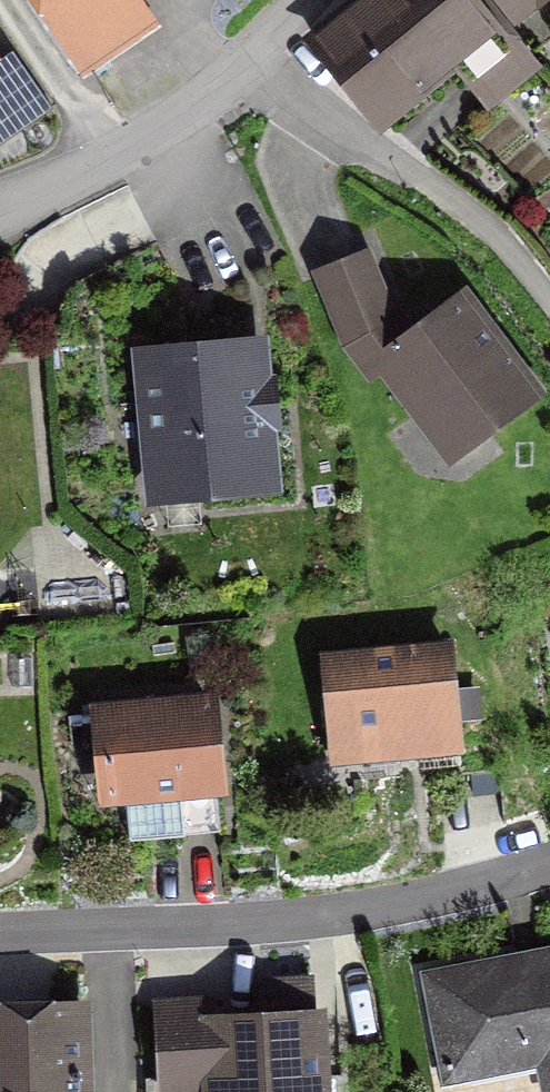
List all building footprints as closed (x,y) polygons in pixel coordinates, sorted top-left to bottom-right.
[(58,24),(95,0),(42,0),(58,24)] [(502,20),(486,0),(366,0),(318,39),(381,118),(486,34),(520,76),(537,63),(502,20)] [(502,20),(528,0),(486,0),(502,20)] [(384,363),(450,452),(532,391),(464,301),(406,343),(389,320),(364,257),(322,274),(350,343),(372,372),(384,363)] [(156,491),(197,487),(204,498),(223,496),(228,484),(270,480),(264,421),(259,422),(252,344),(143,355),(156,491)] [(333,727),(388,722),(390,750),(457,743),(448,649),(326,661),(333,727)] [(209,702),(100,711),(108,795),(125,794),(130,838),(186,833),(181,788),(216,785),(209,702)] [(429,977),(446,1061),(549,1041),(549,953),(429,977)] [(212,1091),(319,1091),(315,1020),(211,1026),(210,1003),(158,1006),(161,1071),(211,1068),(212,1091)] [(80,1009),(0,1011),(0,1091),(82,1091),(80,1009)]
